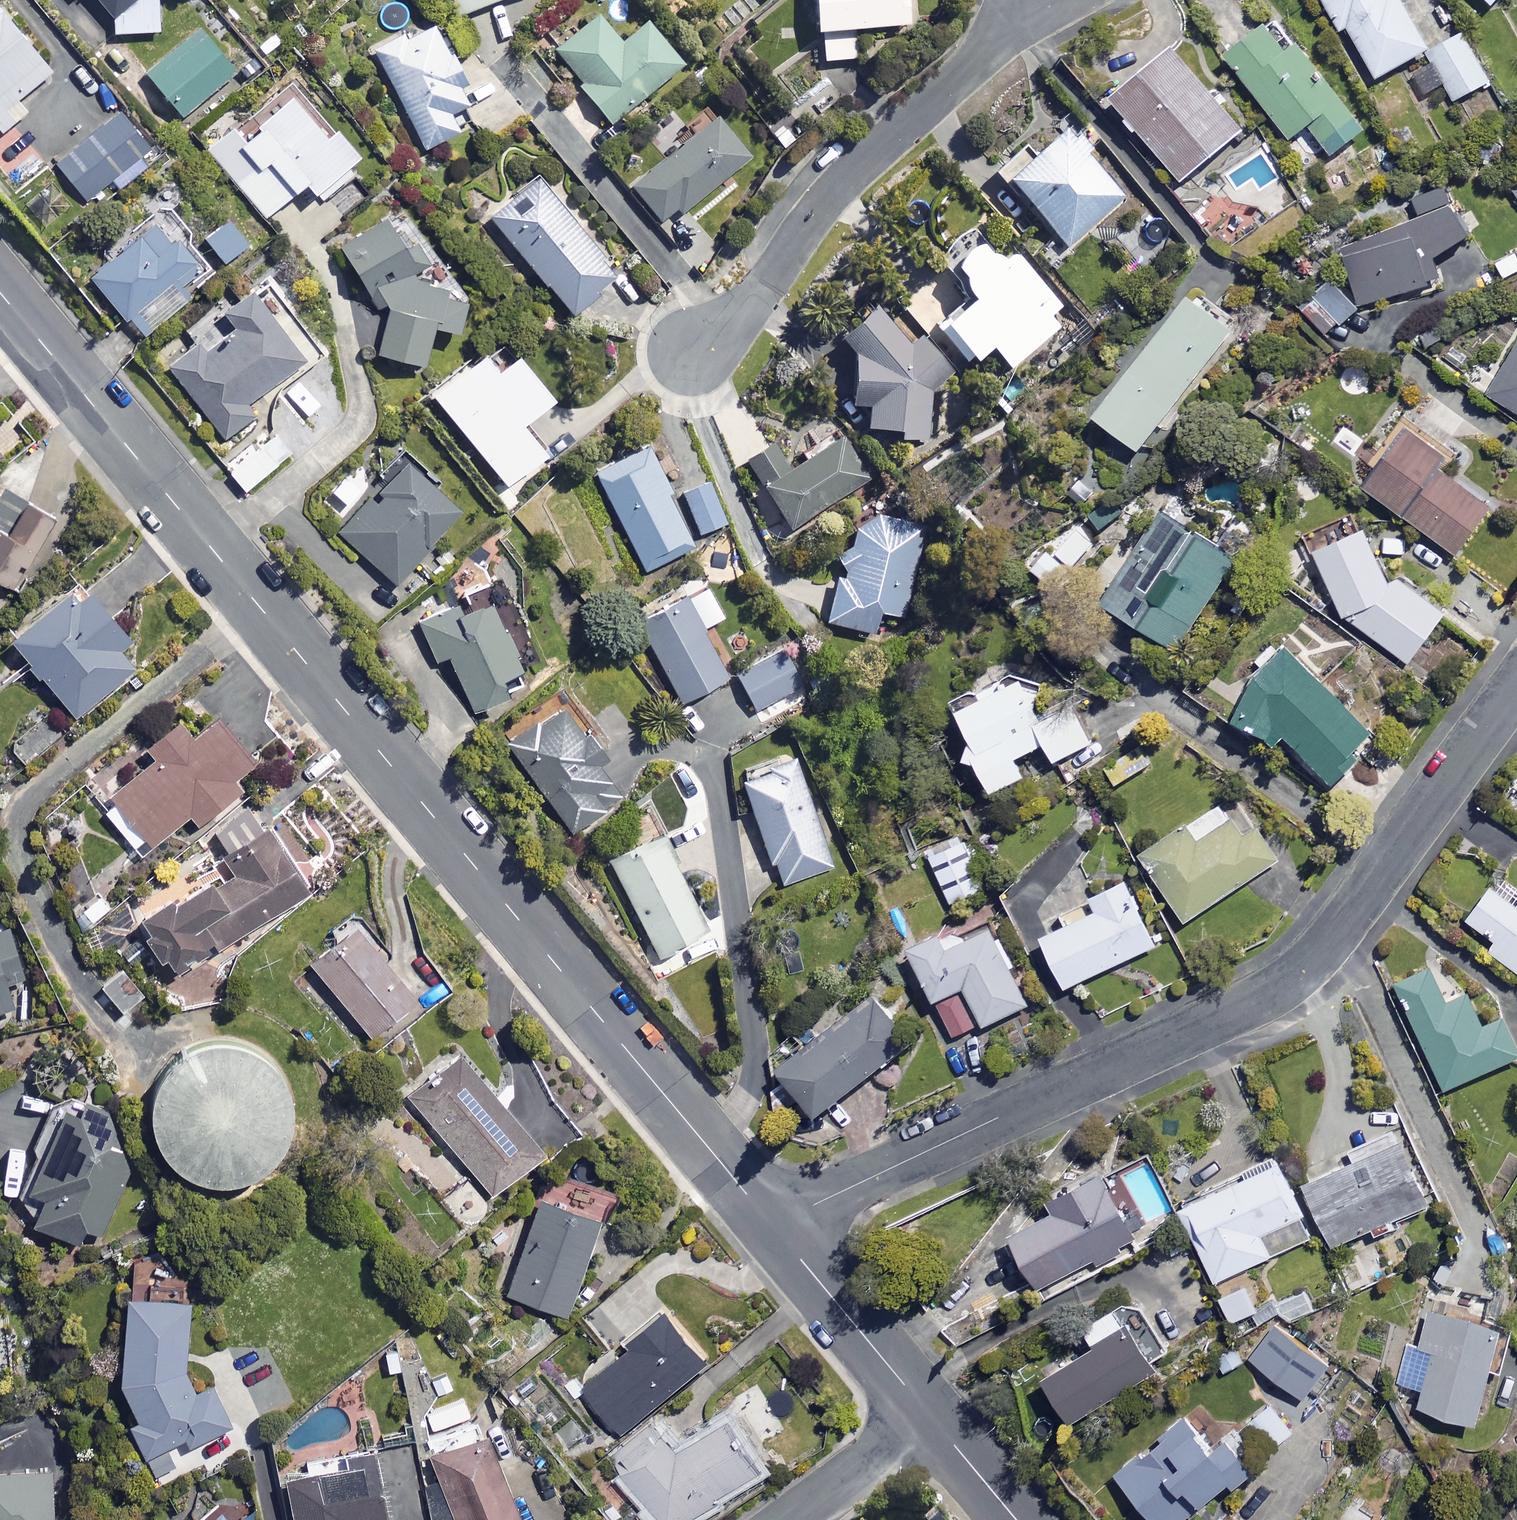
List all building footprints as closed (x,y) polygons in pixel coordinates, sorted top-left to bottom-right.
[(112,16),(113,32),(156,30),(154,0),(98,0),(112,16)] [(459,12),(490,0),(455,0),(459,12)] [(813,27),(821,27),(823,58),(855,56),(853,24),(906,21),(904,0),(811,0),(813,27)] [(1402,0),(1324,0),(1340,27),(1346,24),(1375,75),(1427,46),(1402,0)] [(0,6),(0,130),(1,130),(25,111),(15,98),(50,70),(0,6)] [(620,42),(596,13),(551,50),(609,121),(680,63),(645,21),(620,42)] [(456,66),(432,19),(374,49),(424,147),(457,130),(447,110),(464,102),(448,70),(456,66)] [(1283,46),(1264,21),(1225,51),(1288,135),(1306,121),(1330,152),(1364,126),(1296,36),(1283,46)] [(238,66),(200,22),(144,71),(182,114),(238,66)] [(1416,97),(1444,82),(1453,98),(1488,80),(1462,30),(1427,48),(1430,55),(1402,70),(1416,97)] [(1243,124),(1174,41),(1111,93),(1180,177),(1243,124)] [(267,67),(256,54),(234,73),(245,85),(267,67)] [(322,131),(289,93),(242,133),(224,113),(197,137),(264,216),(305,181),(321,200),(351,174),(342,165),(357,152),(332,123),(322,131)] [(151,147),(120,109),(55,162),(86,200),(151,147)] [(749,153),(715,112),(630,183),(664,224),(749,153)] [(1085,144),(1064,120),(1004,171),(1065,244),(1122,196),(1081,147),(1085,144)] [(1506,176),(1516,196),(1516,170),(1506,176)] [(616,271),(535,176),(488,215),(569,311),(616,271)] [(1466,236),(1444,183),(1412,196),(1419,215),(1325,253),(1332,272),(1342,268),(1358,306),(1439,273),(1430,251),(1466,236)] [(206,264),(165,213),(89,274),(139,336),(184,300),(175,289),(206,264)] [(247,241),(227,217),(203,237),(224,261),(247,241)] [(384,218),(340,246),(385,316),(376,351),(421,361),(430,323),(454,329),(463,289),(422,280),(413,267),(426,259),(413,239),(402,246),(384,218)] [(997,257),(978,233),(947,258),(972,290),(940,314),(972,354),(989,341),(1008,364),(1057,325),(1048,312),(1058,304),(1011,246),(997,257)] [(1495,260),(1506,280),(1516,274),(1516,254),(1515,250),(1495,260)] [(1320,268),(1303,251),(1289,265),(1306,281),(1320,268)] [(1355,304),(1330,278),(1301,307),(1326,333),(1355,304)] [(222,311),(236,329),(211,348),(202,337),(167,364),(223,436),(253,413),(244,402),(314,347),(262,280),(222,311)] [(1240,324),(1193,286),(1093,409),(1139,447),(1240,324)] [(866,401),(865,421),(894,423),(893,433),(931,437),(941,384),(955,369),(918,334),(911,341),(868,300),(837,333),(851,346),(847,399),(866,401)] [(1451,337),(1437,356),(1457,370),(1471,351),(1451,337)] [(1486,393),(1516,410),(1516,339),(1486,393)] [(493,365),(482,352),(431,393),(503,480),(542,448),(516,418),(548,392),(513,349),(493,365)] [(1417,419),(1411,415),(1362,481),(1454,550),(1490,501),(1456,475),(1486,435),(1434,396),(1417,419)] [(288,453),(271,432),(226,467),(243,489),(288,453)] [(866,476),(840,433),(795,460),(781,437),(747,458),(787,525),(866,476)] [(695,544),(645,445),(595,470),(644,569),(695,544)] [(457,507),(406,456),(383,479),(386,483),(339,530),(391,581),(429,543),(425,539),(457,507)] [(725,521),(708,480),(682,491),(700,532),(725,521)] [(2,485),(0,488),(0,589),(4,581),(11,585),(51,513),(2,485)] [(1237,551),(1161,502),(1101,594),(1178,644),(1237,551)] [(907,617),(920,523),(853,514),(848,546),(840,545),(836,578),(827,577),(821,623),(874,630),(877,613),(907,617)] [(1081,516),(1028,565),(1050,588),(1102,539),(1081,516)] [(1380,561),(1360,522),(1309,548),(1342,610),(1406,658),(1444,609),(1380,561)] [(723,615),(706,583),(637,620),(681,701),(726,676),(700,627),(723,615)] [(127,635),(86,586),(72,598),(65,590),(9,637),(73,714),(133,663),(117,643),(127,635)] [(525,680),(484,592),(418,622),(435,660),(447,654),(470,705),(525,680)] [(1370,724),(1284,641),(1228,698),(1272,740),(1282,730),(1330,776),(1356,750),(1351,745),(1370,724)] [(805,683),(788,649),(737,674),(754,708),(805,683)] [(979,758),(992,787),(1024,772),(1016,753),(1045,740),(1053,758),(1090,742),(1053,659),(957,701),(971,732),(964,754),(979,758)] [(621,791),(555,702),(503,740),(569,829),(621,791)] [(193,731),(177,713),(143,743),(153,755),(98,804),(140,853),(187,812),(196,821),(237,785),(229,777),(252,757),(213,713),(193,731)] [(55,738),(39,720),(11,746),(27,764),(55,738)] [(834,866),(794,753),(762,764),(742,784),(779,886),(834,866)] [(1504,790),(1516,798),(1516,769),(1504,790)] [(1277,857),(1244,807),(1230,816),(1218,798),(1139,848),(1184,917),(1277,857)] [(166,952),(180,972),(307,886),(252,804),(209,833),(231,866),(207,882),(204,878),(174,898),(166,887),(136,907),(147,924),(138,930),(157,958),(166,952)] [(988,889),(961,829),(926,844),(953,905),(988,889)] [(709,927),(660,830),(607,856),(656,954),(709,927)] [(1155,942),(1125,875),(1091,890),(1097,906),(1041,931),(1064,982),(1155,942)] [(1490,881),(1465,915),(1494,936),(1488,945),(1516,966),(1516,901),(1490,881)] [(416,992),(354,917),(305,957),(367,1032),(416,992)] [(1027,1002),(992,923),(947,942),(940,928),(910,941),(952,1035),(1027,1002)] [(7,925),(0,927),(0,1009),(11,1006),(5,983),(21,978),(7,925)] [(1434,960),(1394,979),(1443,1085),(1516,1051),(1516,1042),(1503,1011),(1481,1021),(1466,987),(1450,994),(1434,960)] [(142,992),(121,965),(99,982),(121,1009),(142,992)] [(910,1038),(866,978),(793,1032),(802,1045),(780,1062),(814,1109),(910,1038)] [(260,1040),(249,1033),(224,1027),(211,1027),(186,1033),(174,1040),(164,1048),(150,1070),(143,1095),(145,1121),(150,1133),(156,1145),(175,1163),(186,1169),(211,1176),(225,1176),(250,1169),(261,1162),(279,1144),(290,1120),(292,1094),(285,1069),(279,1058),(260,1040)] [(542,1146),(457,1049),(405,1095),(490,1192),(542,1146)] [(99,1231),(127,1169),(116,1108),(72,1088),(27,1186),(43,1193),(31,1219),(76,1239),(83,1224),(99,1231)] [(1429,1198),(1399,1133),(1302,1176),(1331,1241),(1370,1223),(1374,1231),(1395,1221),(1392,1214),(1429,1198)] [(1313,1234),(1279,1156),(1180,1199),(1214,1277),(1313,1234)] [(1038,1283),(1090,1257),(1095,1266),(1121,1253),(1116,1244),(1146,1229),(1118,1174),(1110,1178),(1103,1164),(1047,1192),(1054,1206),(1010,1227),(1038,1283)] [(602,1192),(563,1179),(558,1194),(539,1188),(505,1293),(564,1312),(602,1192)] [(190,1256),(127,1252),(119,1380),(134,1413),(129,1421),(143,1453),(184,1435),(187,1443),(230,1425),(211,1383),(195,1391),(183,1373),(190,1256)] [(710,1351),(633,1270),(581,1319),(612,1352),(581,1382),(626,1430),(710,1351)] [(1257,1306),(1245,1280),(1219,1292),(1231,1318),(1257,1306)] [(1153,1358),(1113,1298),(1082,1318),(1095,1338),(1043,1373),(1071,1413),(1153,1358)] [(1498,1322),(1428,1305),(1419,1345),(1431,1348),(1417,1404),(1475,1417),(1498,1322)] [(1250,1354),(1284,1381),(1272,1396),(1291,1411),(1331,1361),(1278,1319),(1250,1354)] [(469,1411),(462,1396),(425,1412),(432,1428),(469,1411)] [(1293,1425),(1271,1399),(1239,1427),(1262,1453),(1293,1425)] [(724,1413),(680,1447),(659,1419),(612,1454),(663,1519),(685,1519),(761,1461),(724,1413)] [(1184,1413),(1116,1471),(1158,1519),(1179,1519),(1231,1476),(1234,1479),(1252,1463),(1225,1431),(1210,1444),(1184,1413)] [(481,1429),(427,1450),(454,1519),(517,1519),(481,1429)] [(371,1457),(284,1474),(293,1519),(356,1519),(382,1515),(371,1457)] [(0,1468),(0,1519),(52,1519),(51,1467),(0,1468)] [(234,1493),(196,1519),(253,1519),(234,1493)] [(1220,1511),(1213,1519),(1233,1519),(1220,1511)]
